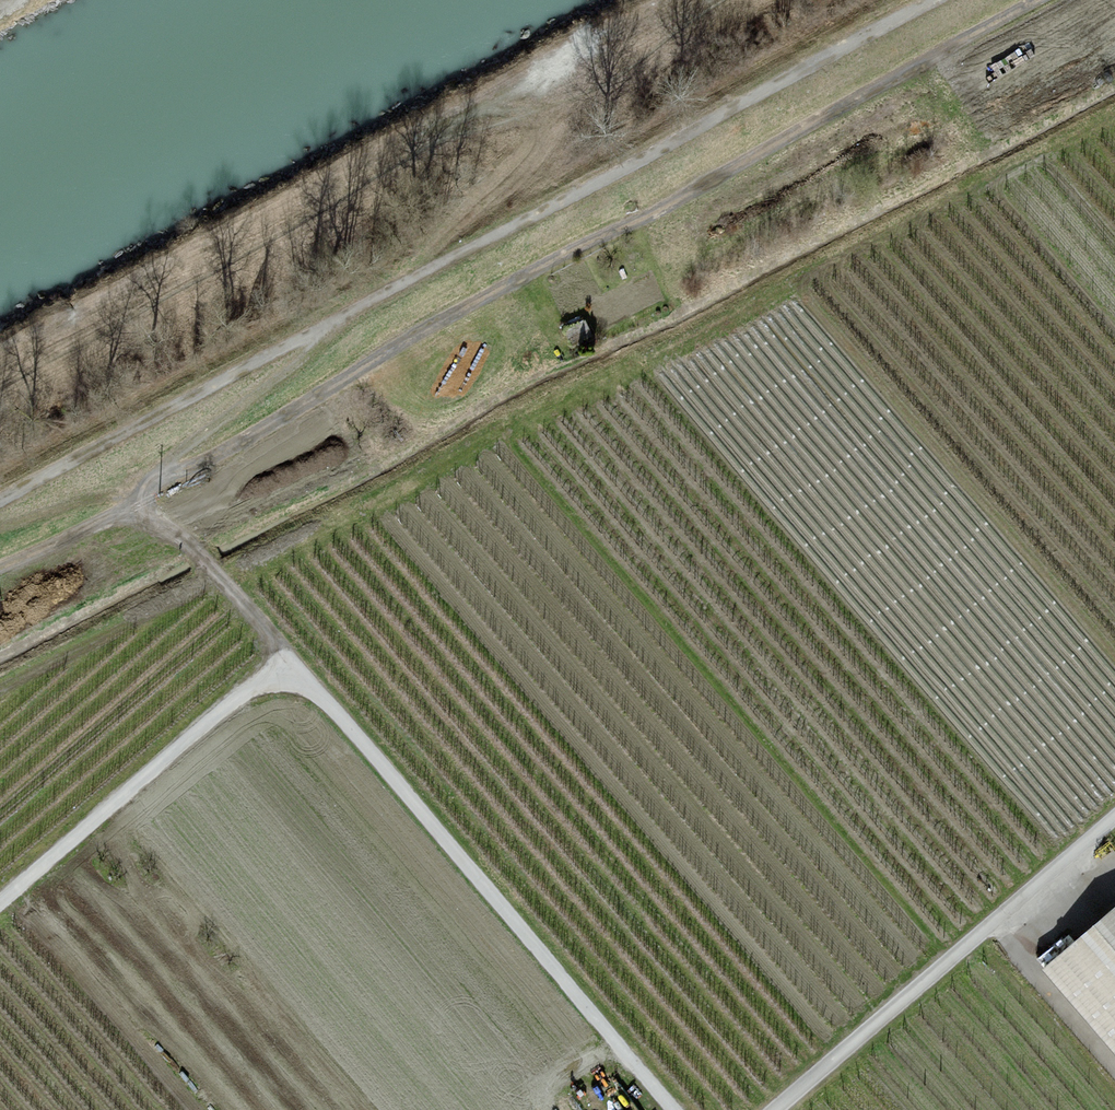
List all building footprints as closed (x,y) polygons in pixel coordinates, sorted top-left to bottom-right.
[(1052,969),(1114,1043),(1114,915),(1052,969)]
